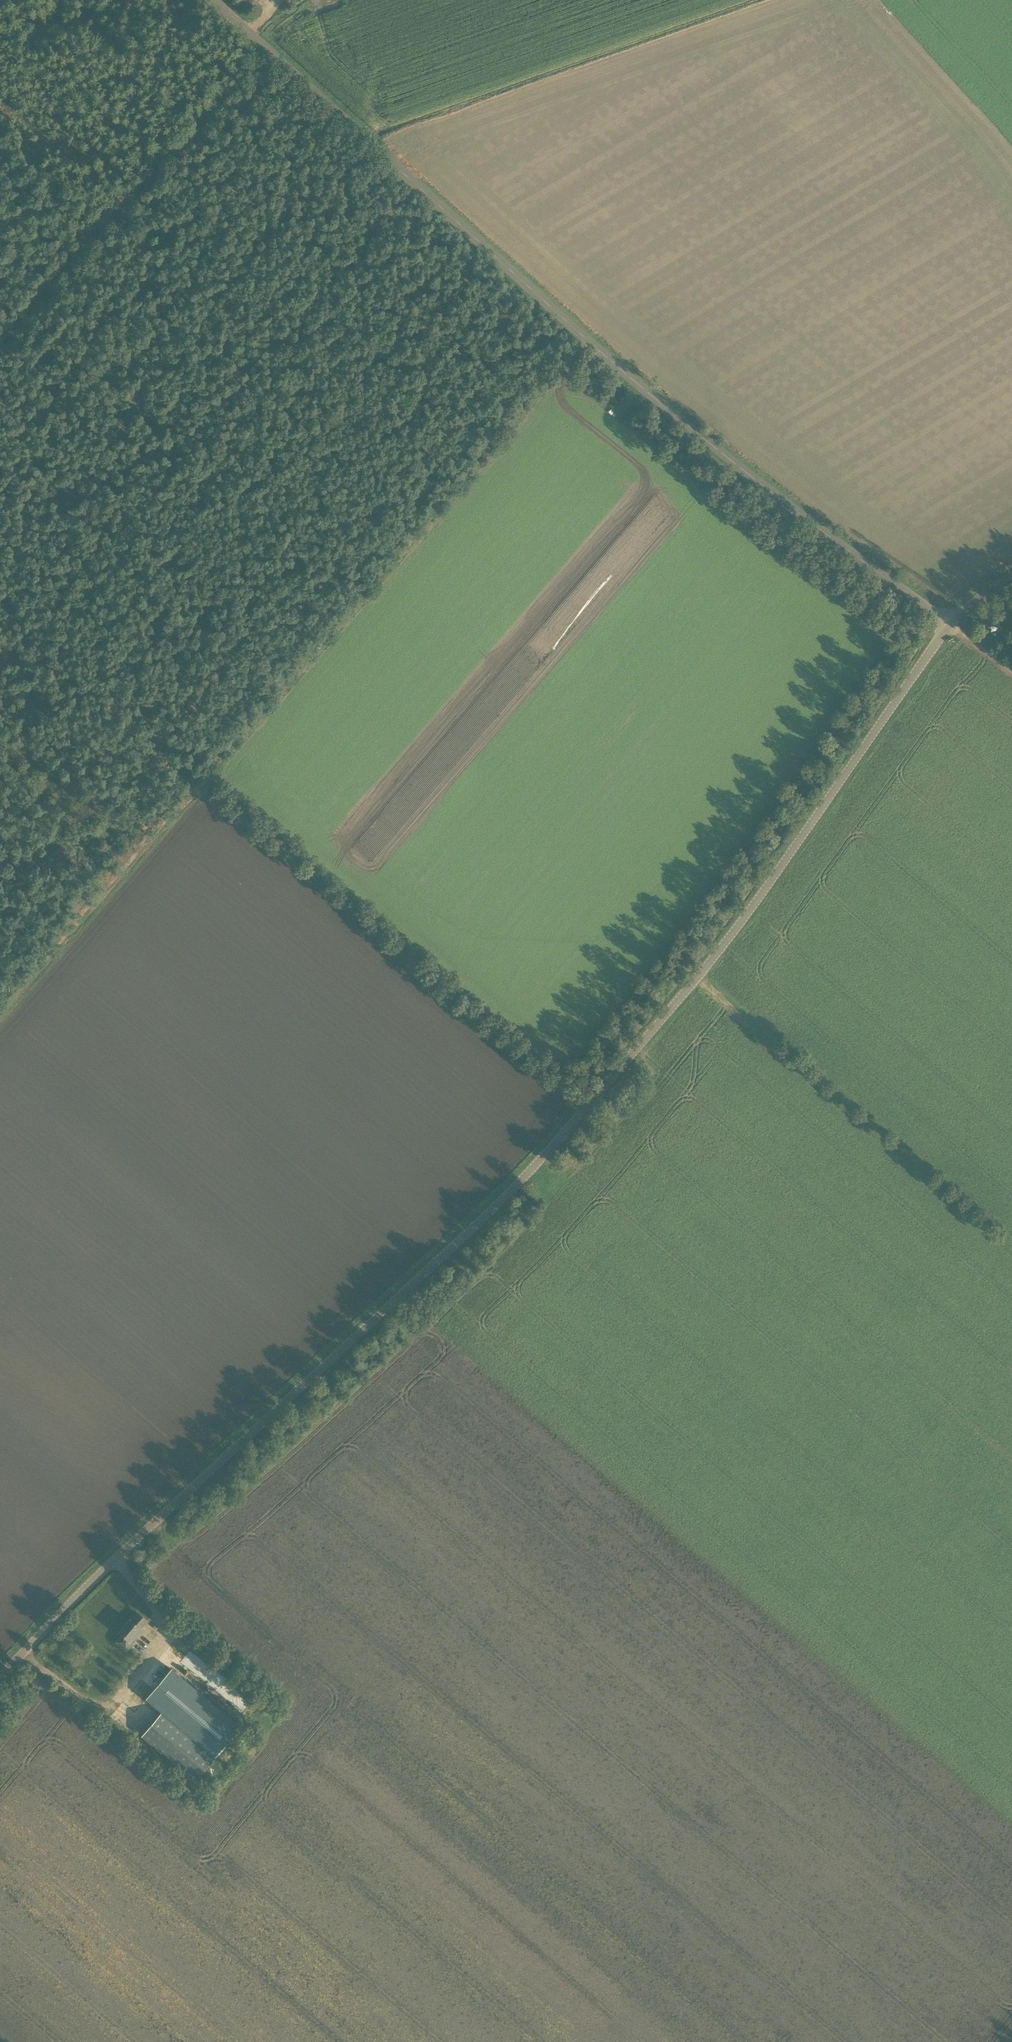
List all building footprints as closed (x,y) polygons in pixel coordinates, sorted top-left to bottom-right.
[(116,1642),(124,1649),(126,1651),(138,1636),(136,1634),(147,1621),(138,1613),(131,1621),(129,1619),(118,1633),(122,1636),(116,1642)] [(170,1668),(145,1699),(161,1713),(214,1757),(240,1727),(170,1668)] [(214,1757),(161,1713),(141,1737),(195,1781),(214,1757)]
